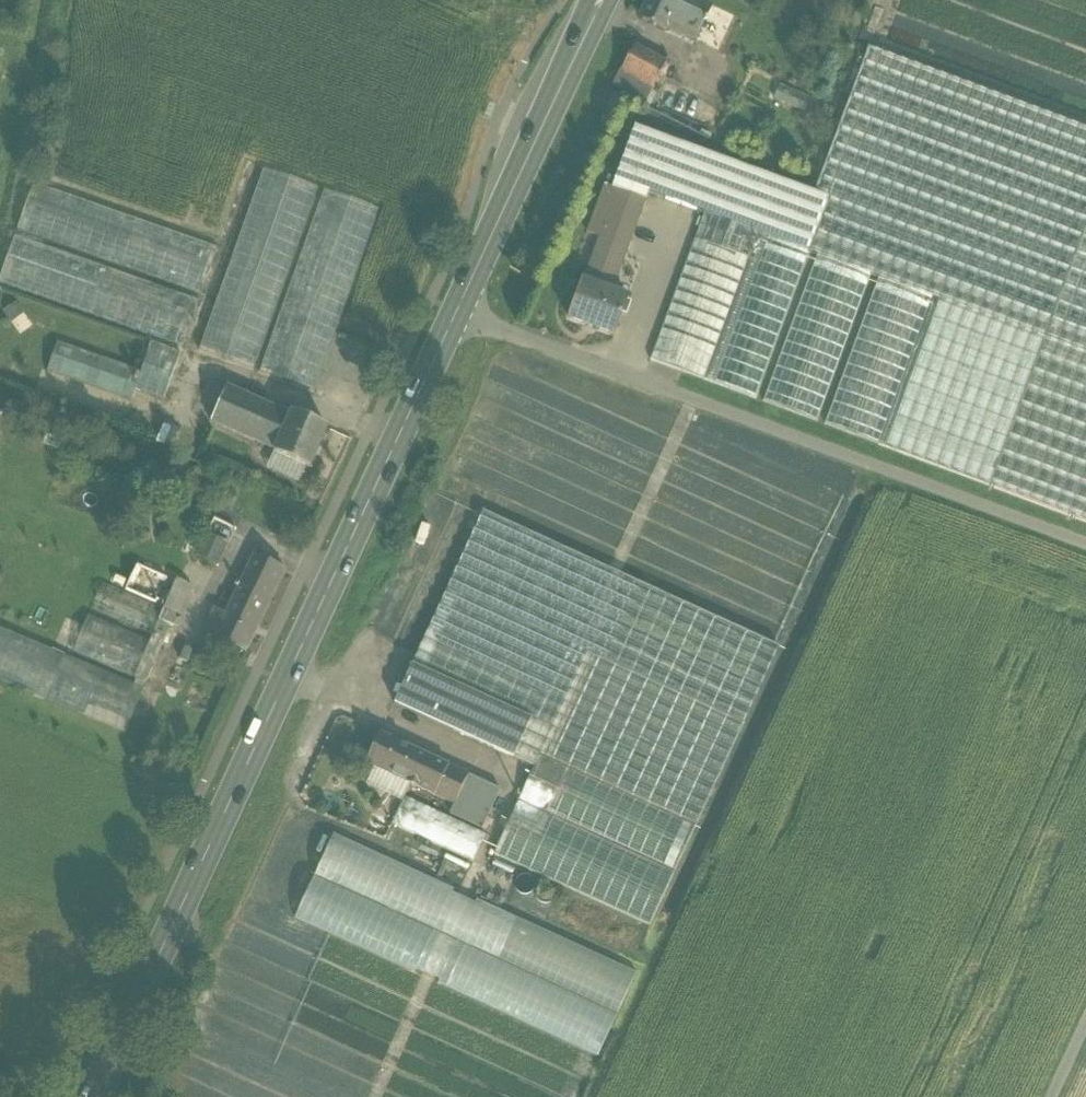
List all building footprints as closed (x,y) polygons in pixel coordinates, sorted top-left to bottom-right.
[(639,18),(664,29),(670,16),(678,0),(647,0),(639,18)] [(696,0),(678,0),(670,16),(699,29),(709,6),(696,0)] [(664,65),(633,48),(620,72),(651,89),(664,65)] [(867,50),(813,194),(827,199),(807,253),(809,253),(933,299),(1085,356),(1085,131),(867,50)] [(813,194),(634,129),(612,189),(645,201),(646,201),(648,195),(703,215),(703,214),(758,235),(807,253),(827,199),(813,194)] [(263,169),(198,351),(254,371),(318,189),(263,169)] [(218,248),(34,183),(16,231),(201,296),(218,248)] [(612,189),(604,186),(587,234),(599,238),(583,282),(612,293),(645,201),(612,189)] [(323,191),(259,372),(314,392),(379,211),(323,191)] [(758,235),(703,214),(703,215),(694,240),(749,260),(758,235)] [(15,235),(0,276),(0,284),(182,349),(199,301),(15,235)] [(749,260),(694,240),(649,361),(755,400),(809,253),(807,253),(758,235),(749,260)] [(933,299),(809,253),(755,400),(879,445),(933,299)] [(583,282),(582,282),(568,319),(614,336),(628,299),(612,293),(583,282)] [(68,314),(69,313),(10,292),(0,321),(0,342),(135,390),(164,400),(180,354),(68,314)] [(933,299),(879,445),(1085,522),(1085,356),(933,299)] [(0,342),(0,356),(131,402),(135,390),(0,342)] [(275,409),(226,387),(211,422),(259,444),(275,409)] [(290,416),(275,409),(259,444),(274,451),(290,416)] [(327,429),(291,413),(290,416),(274,451),(273,453),(309,469),(327,429)] [(778,647),(483,512),(448,588),(743,723),(778,647)] [(236,528),(215,518),(208,532),(229,542),(236,528)] [(229,542),(208,532),(201,546),(222,556),(229,542)] [(222,556),(201,546),(196,557),(217,568),(222,556)] [(284,570),(254,556),(240,585),(270,599),(284,570)] [(183,574),(162,565),(149,595),(166,603),(175,582),(179,584),(183,574)] [(72,653),(87,620),(66,611),(69,606),(0,577),(0,622),(72,653)] [(161,610),(101,582),(90,609),(150,635),(161,610)] [(166,603),(163,610),(175,616),(173,621),(181,624),(195,591),(179,584),(175,582),(166,603)] [(216,635),(214,639),(244,653),(270,599),(240,585),(224,619),(216,635)] [(743,723),(448,588),(411,667),(532,723),(514,760),(533,769),(539,755),(695,827),(743,723)] [(147,641),(131,678),(145,684),(173,621),(175,616),(163,610),(161,610),(150,635),(147,641)] [(147,641),(88,615),(87,620),(72,653),(131,678),(147,641)] [(214,615),(207,630),(216,635),(224,619),(214,615)] [(0,627),(0,680),(122,732),(141,687),(0,627)] [(532,723),(411,667),(394,705),(514,760),(532,723)] [(412,750),(380,735),(366,764),(398,779),(412,750)] [(445,765),(412,750),(398,779),(431,795),(445,765)] [(695,827),(539,755),(533,769),(518,802),(673,873),(695,827)] [(468,776),(445,765),(431,795),(453,806),(454,806),(468,776)] [(500,791),(468,776),(454,806),(453,806),(449,815),(481,830),(500,791)] [(484,835),(405,797),(392,825),(472,862),(484,835)] [(673,873),(518,802),(493,855),(649,927),(673,873)] [(375,811),(368,825),(382,832),(389,817),(375,811)] [(636,973),(477,900),(475,904),(452,893),(453,890),(333,835),(295,918),(414,973),(416,969),(439,980),(438,984),(597,1057),(636,973)] [(534,889),(535,886),(534,882),(532,879),(528,876),(524,876),(521,877),(517,879),(515,882),(515,886),(515,890),(518,893),(521,895),(525,896),(528,895),(532,893),(534,889)] [(554,899),(555,895),(554,891),(552,888),(549,886),(545,885),(541,886),(538,888),(536,891),(535,895),(536,899),(538,902),(541,904),(545,905),(549,904),(552,902),(554,899)]
